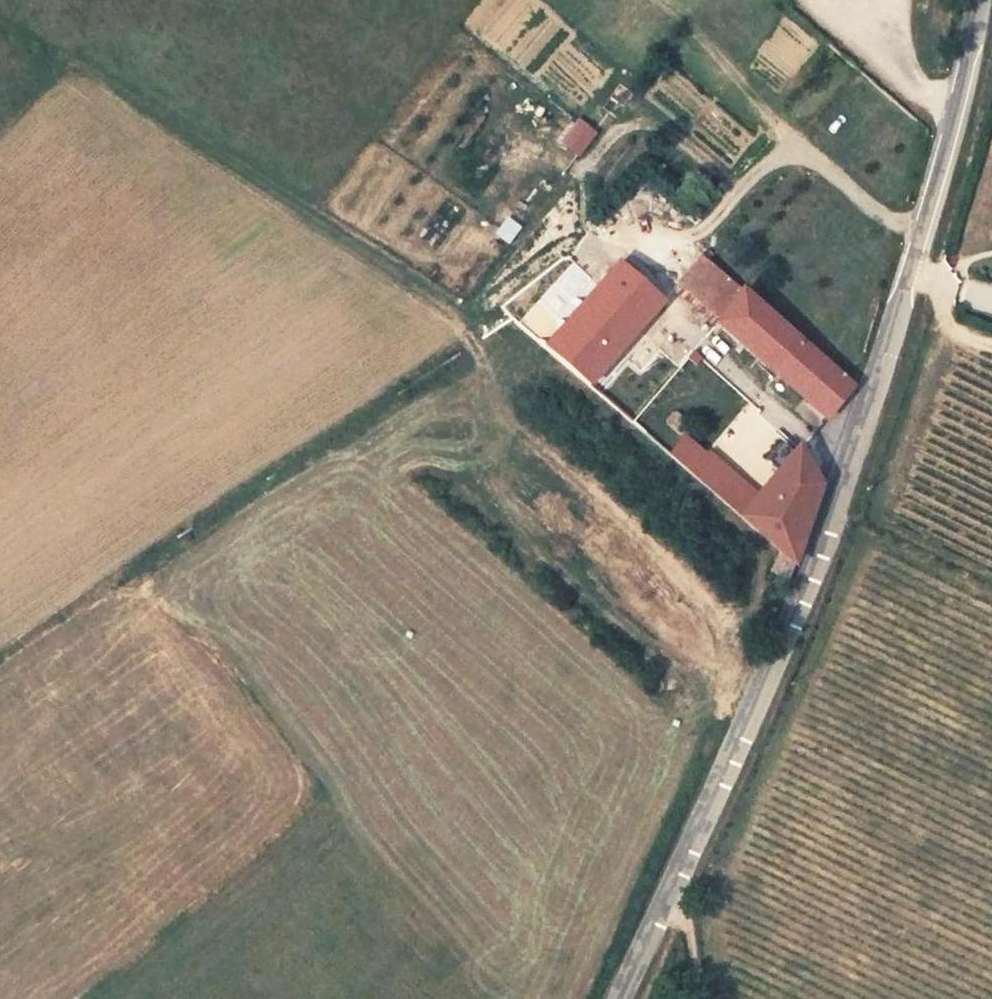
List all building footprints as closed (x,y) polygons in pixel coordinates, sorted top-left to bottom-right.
[(743,291),(700,255),(673,287),(717,323),(743,291)] [(620,264),(546,346),(590,385),(663,302),(620,264)] [(823,414),(847,382),(743,291),(717,323),(823,414)] [(707,457),(685,438),(670,454),(692,473),(707,457)] [(755,499),(741,516),(779,550),(798,566),(821,483),(795,452),(755,499)] [(707,457),(692,473),(741,516),(755,499),(727,475),(730,472),(709,454),(707,457)] [(779,550),(768,566),(790,582),(798,566),(779,550)]
